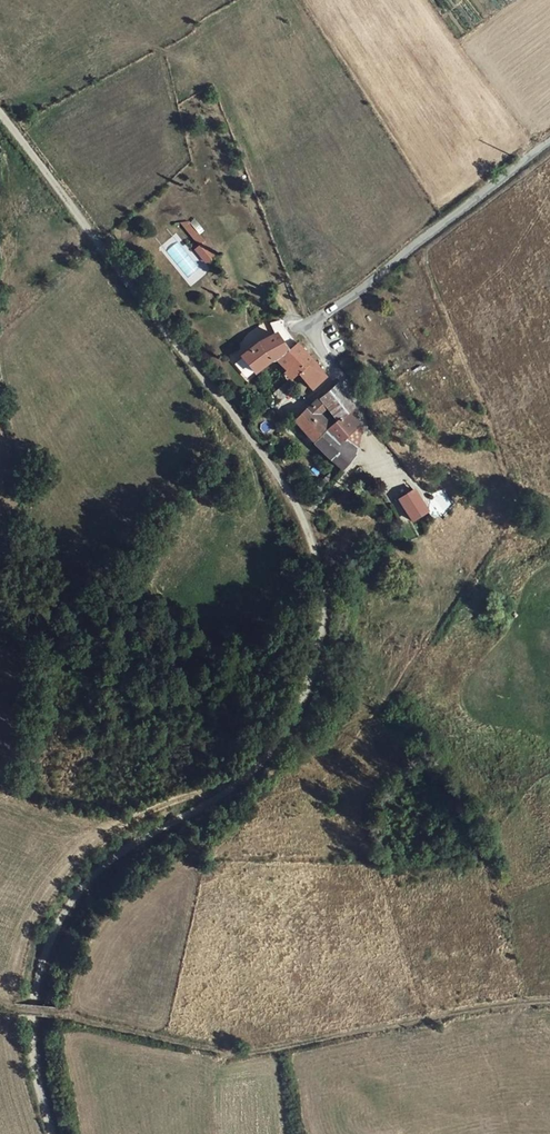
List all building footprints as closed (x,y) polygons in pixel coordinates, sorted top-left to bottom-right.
[(190,245),(174,227),(166,227),(186,250),(190,245)] [(194,267),(202,258),(190,245),(186,250),(182,254),(194,267)] [(272,356),(286,344),(271,328),(256,335),(239,355),(253,371),(272,356)] [(281,367),(277,370),(284,378),(296,367),(309,355),(295,337),(286,344),(272,356),(281,367)] [(321,369),(309,355),(296,367),(310,384),(317,377),(315,375),(321,369)] [(323,402),(333,415),(348,403),(344,397),(331,381),(317,395),(323,402)] [(323,402),(317,395),(309,401),(315,408),(323,402)] [(315,408),(309,401),(305,406),(310,412),(315,408)] [(352,412),(348,403),(333,415),(325,422),(309,435),(338,468),(350,451),(355,432),(355,422),(352,412)] [(309,435),(325,422),(315,408),(310,412),(305,406),(293,416),(309,435)] [(412,481),(393,491),(405,516),(424,506),(412,481)] [(33,613),(28,610),(25,617),(33,621),(36,614),(33,613)]
